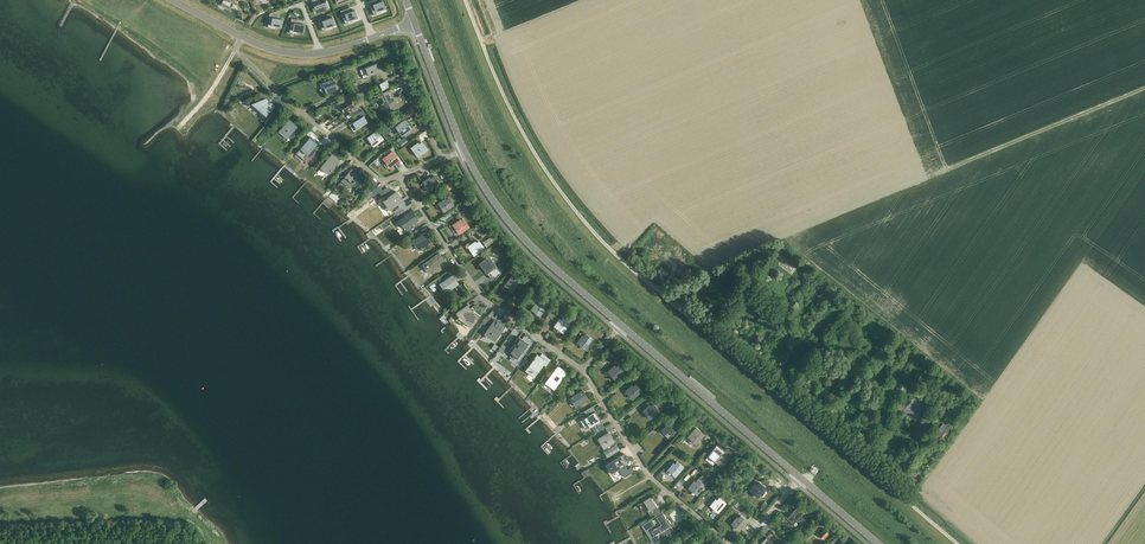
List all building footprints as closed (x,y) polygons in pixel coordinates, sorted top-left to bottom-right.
[(221,4),(230,9),(235,0),(223,0),(221,4)] [(313,2),(316,10),(328,5),(326,0),(317,0),(313,2)] [(370,6),(373,15),(381,12),(380,10),(385,8),(386,8),(383,1),(369,6),(370,6)] [(342,15),(345,24),(353,22),(352,19),(357,17),(357,18),(358,17),(355,10),(341,15),(342,15)] [(269,18),(267,27),(275,28),(276,26),(281,27),(282,27),(283,19),(268,17),(269,18)] [(319,22),(323,32),(330,29),(329,26),(335,24),(335,25),(332,17),(319,22),(319,23),(319,22)] [(291,23),(289,33),(297,34),(298,31),(303,32),(303,33),(305,25),(290,22),(290,23),(291,23)] [(380,71),(377,63),(366,68),(369,76),(380,71)] [(334,80),(331,82),(330,80),(322,83),(326,93),(338,89),(334,80)] [(390,86),(387,80),(379,83),(382,90),(390,86)] [(389,112),(403,105),(399,96),(395,98),(391,89),(383,93),(387,102),(384,103),(389,112)] [(275,110),(267,103),(269,101),(266,99),(262,100),(248,105),(248,106),(250,105),(268,119),(275,110)] [(350,99),(339,105),(344,112),(350,108),(353,112),(360,107),(359,106),(358,104),(355,106),(350,99)] [(367,122),(363,116),(367,113),(364,109),(354,116),(357,120),(349,125),(353,131),(367,122)] [(275,110),(268,119),(269,121),(277,112),(275,110)] [(292,122),(293,122),(289,119),(278,132),(286,139),(297,126),(292,122)] [(406,121),(403,123),(402,121),(395,127),(402,135),(412,128),(406,121)] [(377,130),(367,137),(374,146),(383,139),(377,130)] [(317,143),(310,137),(297,153),(304,159),(306,156),(309,159),(318,149),(314,146),(317,143)] [(404,137),(398,141),(402,146),(408,141),(405,138),(405,139),(404,137)] [(419,144),(418,143),(411,148),(417,156),(427,149),(422,142),(419,144)] [(394,153),(391,155),(390,153),(383,158),(389,167),(399,160),(394,153)] [(318,170),(324,175),(326,172),(331,177),(335,173),(336,174),(340,169),(336,166),(338,164),(330,156),(325,162),(323,160),(317,167),(319,168),(318,170)] [(442,170),(448,181),(452,178),(445,168),(442,170)] [(360,175),(352,169),(342,181),(350,187),(360,175)] [(434,176),(431,178),(430,177),(423,182),(429,190),(439,183),(434,176)] [(377,186),(371,191),(373,194),(378,191),(384,199),(381,201),(387,210),(389,208),(390,209),(397,204),(399,207),(394,211),(395,213),(401,209),(406,206),(402,200),(403,200),(396,191),(393,194),(392,194),(391,192),(388,194),(385,189),(382,190),(377,186)] [(449,197),(446,199),(445,198),(438,203),(444,212),(454,205),(449,197)] [(462,204),(455,209),(458,213),(465,208),(462,204)] [(416,225),(414,222),(418,220),(411,211),(399,220),(407,232),(416,225)] [(464,219),(461,221),(460,220),(453,225),(459,234),(469,227),(464,219)] [(431,241),(425,232),(412,241),(418,250),(431,241)] [(491,236),(483,242),(487,247),(495,241),(491,236)] [(479,241),(476,243),(475,241),(468,246),(474,255),(484,248),(479,241)] [(437,267),(436,265),(444,260),(439,253),(422,264),(428,273),(437,267)] [(489,256),(480,263),(493,281),(493,282),(501,273),(489,256)] [(668,273),(660,267),(657,270),(665,277),(668,273)] [(512,274),(503,286),(511,293),(521,280),(512,274)] [(452,275),(442,282),(448,291),(458,283),(452,275)] [(657,304),(661,299),(658,297),(659,296),(657,294),(656,295),(656,294),(657,293),(652,289),(650,290),(653,293),(649,296),(657,304)] [(537,303),(536,302),(530,309),(539,316),(549,302),(542,297),(537,303)] [(470,308),(467,304),(455,312),(459,317),(460,316),(473,325),(480,315),(470,308)] [(558,309),(554,306),(547,315),(551,318),(558,309)] [(488,315),(482,323),(483,324),(486,326),(490,321),(491,322),(492,322),(483,334),(494,342),(505,327),(503,326),(495,320),(494,319),(493,320),(492,319),(492,318),(488,315)] [(560,320),(559,319),(554,326),(562,332),(572,319),(567,316),(564,319),(562,317),(560,320)] [(710,347),(713,343),(708,339),(710,337),(707,335),(706,336),(705,336),(706,335),(702,331),(700,333),(703,335),(700,339),(710,347)] [(583,336),(582,335),(577,343),(585,349),(593,339),(585,334),(583,336)] [(517,358),(518,356),(527,343),(518,337),(508,352),(517,358)] [(543,364),(545,366),(550,360),(541,353),(539,356),(537,354),(534,358),(531,357),(530,360),(532,361),(525,370),(534,377),(543,364)] [(617,365),(615,367),(614,365),(607,371),(614,379),(623,371),(617,365)] [(557,366),(542,386),(538,383),(536,386),(536,387),(538,384),(542,387),(545,383),(553,390),(549,396),(566,373),(566,372),(566,371),(559,366),(558,366),(557,366)] [(635,384),(633,386),(631,385),(625,391),(632,399),(641,391),(635,384)] [(588,399),(582,390),(570,397),(576,407),(588,399)] [(917,420),(926,408),(919,402),(913,398),(903,410),(917,420)] [(650,406),(649,405),(642,411),(650,419),(659,410),(653,404),(650,406)] [(600,420),(595,411),(592,406),(582,412),(582,413),(584,412),(587,416),(578,422),(579,421),(581,425),(582,424),(586,429),(587,429),(600,420)] [(605,428),(600,420),(587,429),(589,433),(591,436),(597,433),(605,428)] [(669,422),(660,430),(664,434),(668,438),(671,435),(672,435),(677,429),(671,424),(669,422)] [(950,429),(945,426),(938,436),(943,439),(950,429)] [(703,435),(704,435),(697,429),(695,431),(693,430),(688,437),(696,444),(699,440),(702,441),(705,437),(703,435)] [(614,446),(613,442),(614,442),(608,433),(597,439),(603,448),(605,451),(604,452),(607,457),(619,450),(616,445),(614,446)] [(717,445),(705,459),(713,465),(715,462),(722,468),(729,460),(724,456),(723,456),(722,455),(724,452),(717,445)] [(623,454),(606,465),(609,469),(612,467),(614,471),(619,469),(624,478),(634,472),(631,468),(627,470),(625,468),(623,469),(622,467),(628,463),(623,454)] [(675,464),(674,463),(668,469),(676,476),(684,467),(677,461),(675,464)] [(914,468),(909,475),(914,479),(919,472),(914,468)] [(704,486),(705,485),(698,479),(696,482),(695,481),(689,487),(697,494),(702,489),(703,490),(704,490),(705,489),(705,488),(705,487),(704,486)] [(767,488),(760,482),(756,487),(754,486),(751,490),(759,497),(767,488)] [(656,506),(657,506),(651,497),(639,504),(644,513),(648,511),(652,517),(660,512),(656,506)] [(717,500),(716,499),(710,505),(719,513),(727,503),(720,497),(717,500)] [(795,499),(790,504),(795,508),(800,503),(795,499)] [(805,514),(797,507),(787,518),(793,523),(796,519),(798,521),(805,514)] [(663,513),(657,518),(660,522),(661,525),(652,531),(654,536),(652,537),(656,543),(668,536),(668,535),(667,534),(673,530),(671,527),(671,526),(672,526),(671,524),(668,518),(667,519),(663,513)] [(739,518),(737,517),(732,524),(740,531),(748,521),(741,516),(739,518)] [(652,519),(644,524),(647,530),(655,525),(652,519)] [(825,528),(819,534),(824,539),(830,533),(825,528)]
